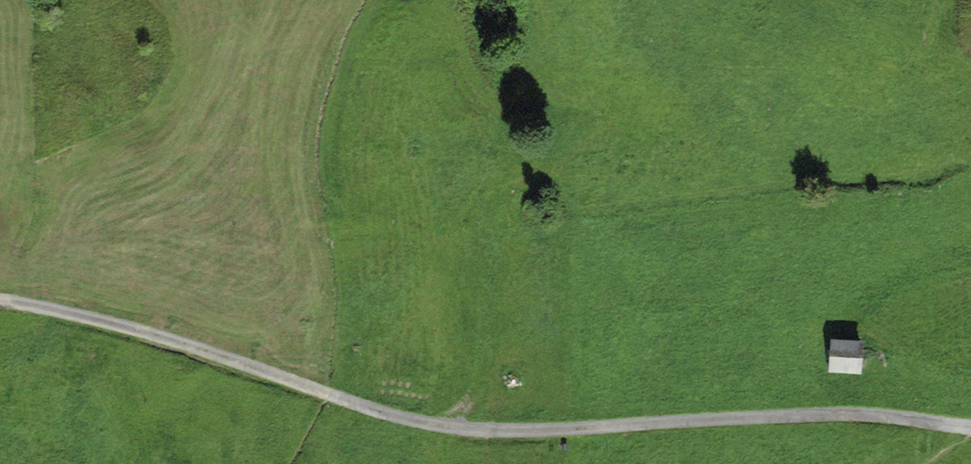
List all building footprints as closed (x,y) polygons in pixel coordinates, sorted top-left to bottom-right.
[(866,342),(836,341),(834,372),(864,373),(866,342)]
